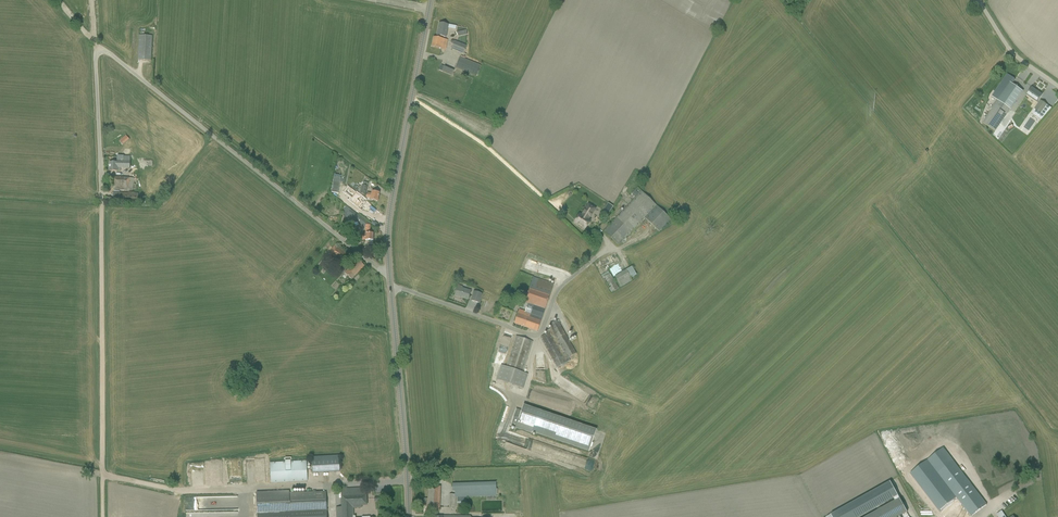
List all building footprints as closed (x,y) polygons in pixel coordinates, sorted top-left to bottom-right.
[(446,37),(448,28),(448,25),(439,23),(438,26),(436,36),(446,37)] [(139,35),(138,55),(138,60),(151,61),(152,36),(139,35)] [(432,47),(437,48),(445,50),(447,40),(433,37),(432,47)] [(451,43),(453,44),(451,49),(463,54),(466,46),(452,40),(451,41),(450,42),(451,43)] [(460,57),(455,68),(476,76),(480,65),(466,59),(464,58),(460,57)] [(442,72),(451,75),(453,71),(444,67),(442,72)] [(1012,85),(1013,84),(1016,80),(1007,74),(991,96),(997,100),(991,108),(993,108),(983,122),(995,132),(1023,91),(1012,85)] [(1031,88),(1028,93),(1027,95),(1037,102),(1042,95),(1038,92),(1038,93),(1031,88)] [(1040,101),(1034,109),(1039,113),(1036,117),(1041,120),(1051,108),(1047,105),(1040,101)] [(126,136),(119,141),(123,145),(129,139),(126,136)] [(109,171),(114,171),(120,171),(120,168),(130,169),(130,156),(117,156),(117,162),(109,162),(109,171)] [(114,189),(119,190),(133,191),(134,178),(114,177),(114,189)] [(363,182),(360,194),(365,195),(368,184),(363,182)] [(634,199),(603,232),(618,245),(645,218),(659,231),(670,219),(637,187),(630,195),(634,199)] [(113,202),(118,202),(137,204),(138,194),(113,192),(113,202)] [(367,192),(367,193),(366,198),(370,199),(370,200),(378,201),(379,193),(372,192),(371,193),(367,192)] [(356,193),(353,196),(350,201),(359,208),(363,203),(361,201),(362,199),(356,193)] [(579,213),(573,222),(585,230),(591,221),(589,219),(591,217),(596,208),(588,203),(581,214),(579,213)] [(613,206),(608,203),(603,209),(608,213),(613,206)] [(345,213),(343,215),(347,218),(349,216),(365,227),(365,233),(370,233),(370,224),(346,206),(343,211),(345,213)] [(361,236),(361,240),(361,242),(364,242),(364,240),(368,240),(368,245),(373,245),(373,240),(373,233),(370,233),(365,233),(362,233),(362,236),(361,236)] [(335,245),(332,250),(329,253),(342,263),(348,255),(335,245)] [(345,273),(351,279),(364,266),(358,260),(345,273)] [(632,281),(626,270),(615,277),(621,287),(632,281)] [(608,272),(601,275),(611,292),(618,288),(608,272)] [(519,310),(516,319),(514,324),(537,332),(554,284),(533,277),(525,302),(534,305),(530,314),(524,312),(524,311),(519,310)] [(458,285),(456,291),(454,296),(462,298),(462,297),(468,299),(470,292),(461,289),(462,287),(458,285)] [(482,294),(474,291),(471,301),(479,303),(482,294)] [(576,326),(561,297),(555,300),(570,329),(576,326)] [(540,337),(543,342),(557,368),(570,361),(568,358),(576,354),(557,320),(549,325),(551,328),(546,331),(548,333),(540,337)] [(516,336),(506,367),(523,372),(533,342),(516,336)] [(541,378),(540,353),(532,353),(533,378),(541,378)] [(528,374),(523,372),(506,367),(501,365),(496,379),(523,388),(528,374)] [(532,432),(589,452),(596,429),(523,405),(521,411),(516,409),(510,426),(532,433),(532,432)] [(557,460),(560,451),(528,440),(524,448),(557,460)] [(565,460),(568,454),(560,451),(558,457),(565,460)] [(312,457),(313,474),(340,472),(339,455),(312,457)] [(306,461),(270,463),(271,483),(307,481),(306,461)] [(986,504),(954,462),(938,473),(961,504),(962,503),(971,516),(986,504)] [(1000,473),(994,463),(976,473),(982,483),(1000,473)] [(496,482),(452,484),(452,491),(455,491),(455,498),(466,497),(496,496),(496,482)] [(833,514),(835,516),(860,516),(893,498),(895,501),(899,499),(890,482),(833,514)] [(427,510),(433,510),(437,511),(437,506),(439,506),(440,486),(428,486),(427,510)] [(355,516),(352,516),(352,508),(362,508),(362,506),(363,506),(363,502),(367,502),(366,492),(352,493),(351,488),(341,489),(342,494),(342,503),(342,507),(336,507),(337,516),(355,516)] [(289,493),(289,491),(256,493),(257,516),(327,516),(326,492),(289,493)] [(497,499),(477,500),(478,514),(517,513),(516,499),(500,500),(500,495),(497,495),(497,499)] [(866,516),(899,516),(902,515),(903,516),(910,516),(899,499),(895,501),(866,516)] [(944,516),(972,516),(971,516),(962,503),(961,504),(944,516)]
